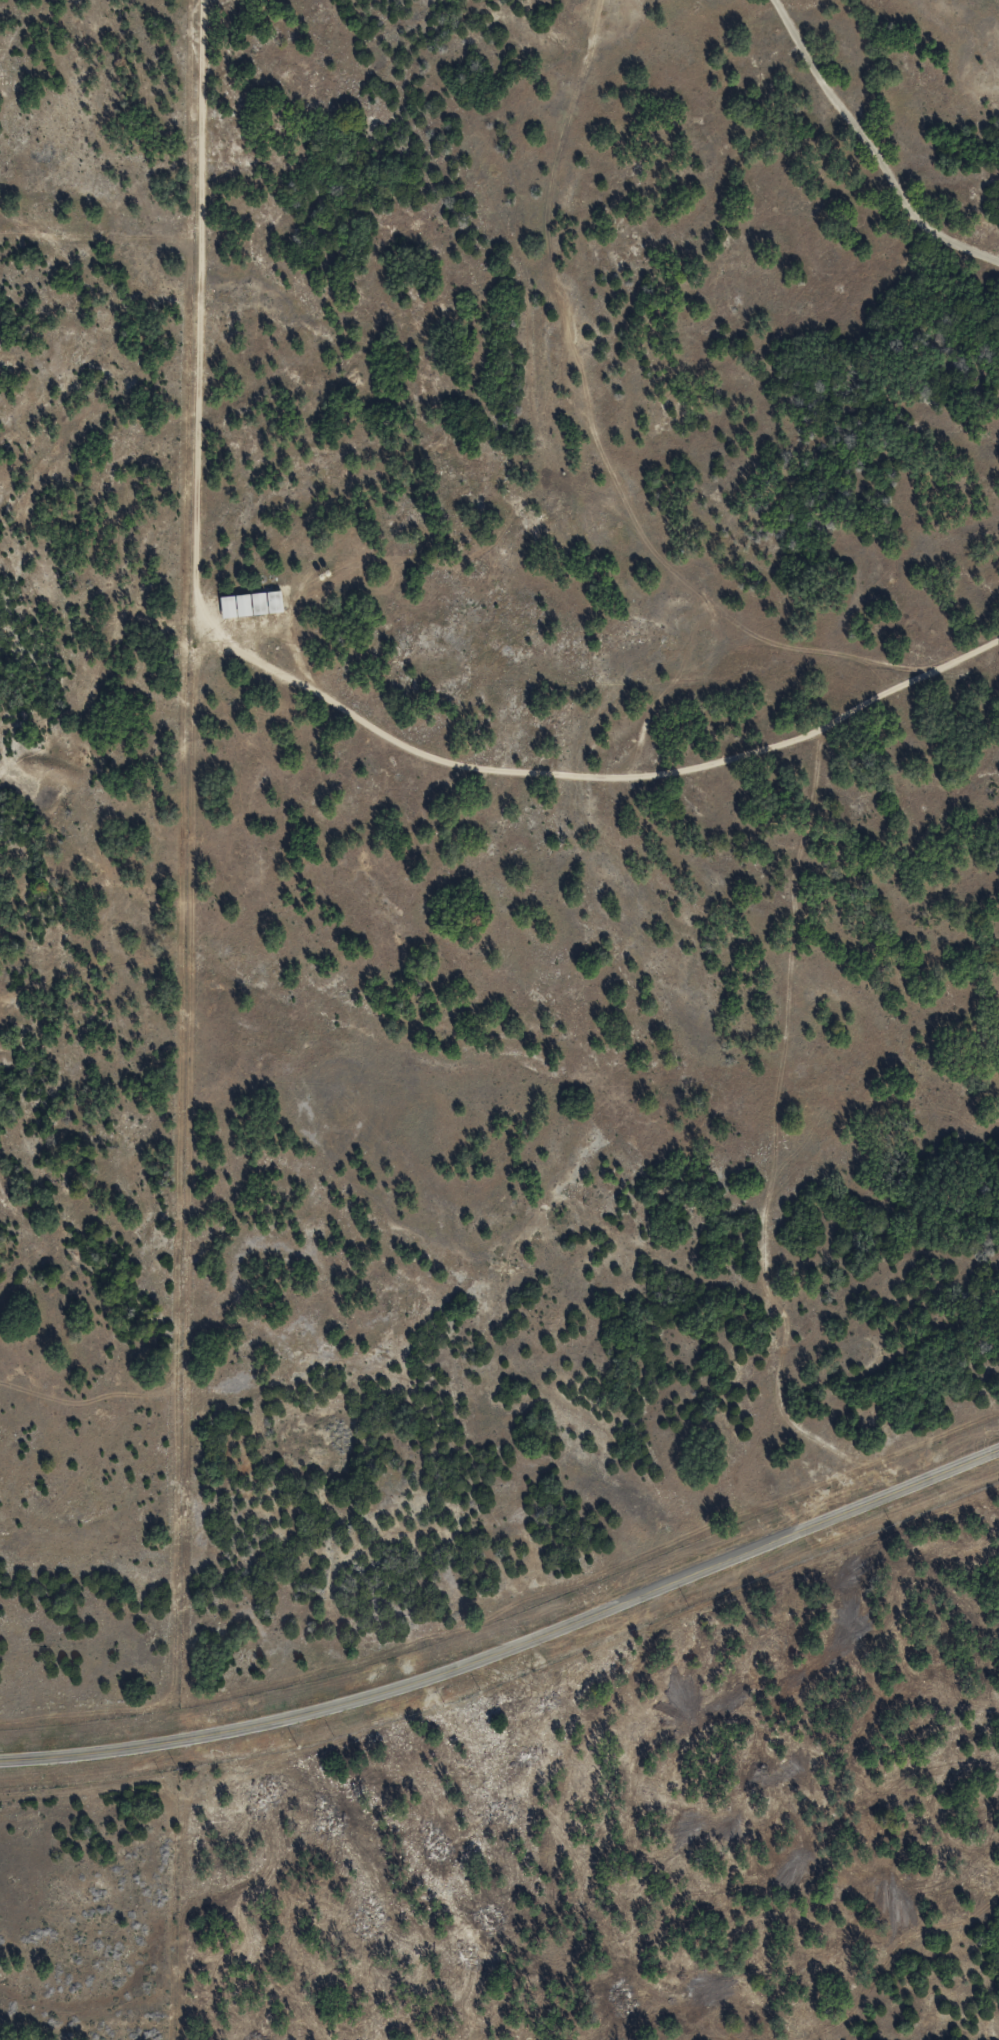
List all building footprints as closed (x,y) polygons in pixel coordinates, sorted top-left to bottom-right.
[(218,596),(220,619),(282,614),(280,591),(218,596)]
